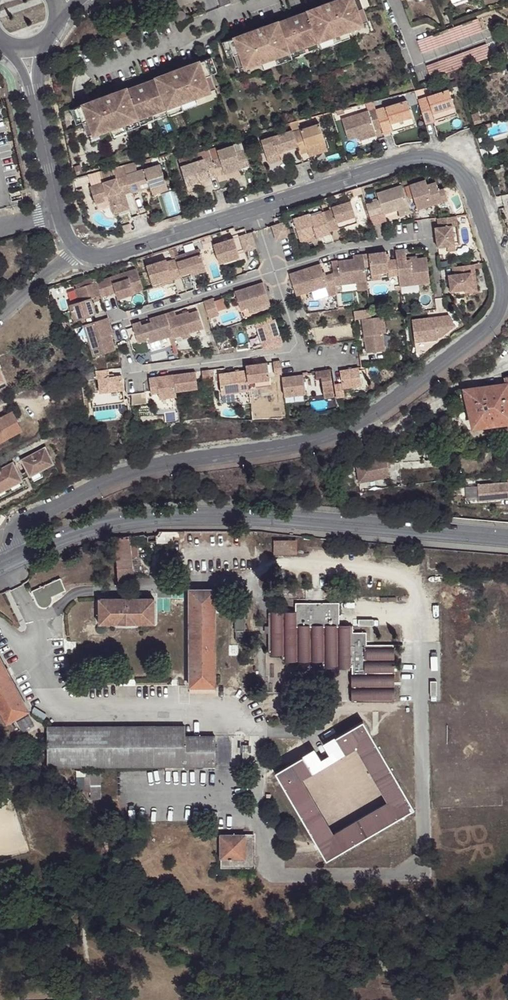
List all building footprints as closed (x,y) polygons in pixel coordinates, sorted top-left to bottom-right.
[(228,39),(234,54),(239,68),(260,60),(260,62),(347,31),(347,29),(368,21),(363,8),(360,0),(333,0),(321,4),(321,6),(264,26),(264,25),(242,33),(242,34),(228,39)] [(180,10),(179,11),(173,13),(177,23),(187,19),(185,13),(185,12),(184,12),(183,11),(182,10),(181,10),(180,10)] [(477,18),(416,40),(420,53),(481,31),(477,18)] [(347,31),(260,62),(263,69),(350,37),(347,31)] [(228,39),(222,41),(228,57),(234,54),(228,39)] [(486,44),(425,66),(430,78),(490,56),(486,44)] [(211,57),(205,59),(210,74),(217,72),(211,57)] [(89,100),(75,105),(81,120),(86,134),(107,126),(108,128),(195,97),(194,95),(215,88),(210,74),(205,59),(191,64),(191,63),(168,71),(169,72),(112,92),(111,91),(89,99),(89,100)] [(450,90),(417,101),(424,124),(435,120),(433,113),(455,106),(450,90)] [(195,97),(108,128),(110,135),(197,104),(195,97)] [(408,100),(375,110),(380,129),(382,134),(394,130),(392,123),(413,117),(408,100)] [(75,105),(69,107),(75,122),(81,120),(75,105)] [(457,113),(455,106),(433,113),(435,120),(457,113)] [(375,110),(374,109),(342,119),(349,139),(359,135),(376,130),(380,129),(375,110)] [(415,123),(413,117),(392,123),(394,130),(415,123)] [(289,122),(282,123),(285,133),(291,131),(289,122)] [(321,124),(292,133),(296,147),(299,154),(308,151),(307,146),(316,143),(326,140),(321,124)] [(376,130),(359,135),(360,140),(377,135),(376,130)] [(291,131),(285,133),(261,140),(267,156),(279,153),(296,147),(292,133),(291,131)] [(328,149),(326,140),(316,143),(319,152),(328,149)] [(307,146),(308,151),(309,154),(319,152),(316,143),(307,146)] [(232,145),(208,152),(210,158),(214,171),(215,176),(224,173),(223,169),(237,164),(238,169),(247,166),(242,150),(235,152),(232,145)] [(179,157),(182,166),(210,158),(208,152),(207,149),(179,157)] [(281,159),(279,153),(267,156),(269,163),(281,159)] [(214,171),(210,158),(182,166),(187,184),(203,179),(201,175),(208,173),(214,171)] [(91,187),(90,187),(96,204),(104,201),(103,196),(108,194),(109,199),(112,207),(116,205),(119,212),(129,208),(124,195),(131,193),(129,186),(126,176),(122,163),(87,172),(91,187)] [(224,173),(238,169),(237,164),(223,169),(224,173)] [(160,165),(126,176),(129,186),(147,180),(150,187),(150,189),(166,184),(160,165)] [(203,179),(187,184),(189,189),(205,184),(203,180),(203,179)] [(131,193),(132,194),(150,187),(147,180),(129,186),(131,193)] [(417,211),(448,201),(444,189),(438,191),(435,182),(426,184),(424,180),(408,185),(417,211)] [(168,189),(166,184),(150,189),(152,194),(168,189)] [(408,208),(400,186),(376,194),(378,201),(383,214),(383,215),(397,211),(408,208)] [(378,201),(372,203),(377,216),(383,214),(378,201)] [(332,211),(322,214),(327,228),(343,223),(344,228),(356,224),(349,202),(331,208),(332,211)] [(372,203),(364,205),(369,218),(377,216),(372,203)] [(410,213),(408,208),(397,211),(399,216),(410,213)] [(327,228),(322,214),(309,218),(308,215),(292,220),(299,242),(315,237),(329,233),(327,228)] [(459,235),(457,217),(436,219),(437,227),(434,227),(437,248),(448,247),(455,246),(454,236),(459,235)] [(275,243),(290,238),(287,227),(282,228),(280,223),(270,226),(275,243)] [(343,223),(327,228),(329,233),(344,228),(343,223)] [(245,235),(244,233),(238,236),(243,251),(254,247),(250,234),(245,235)] [(211,244),(209,237),(200,239),(202,247),(211,244)] [(231,238),(211,244),(217,263),(237,257),(231,238)] [(197,249),(174,256),(174,258),(180,276),(181,279),(191,276),(190,271),(203,267),(197,249)] [(398,276),(399,287),(429,284),(426,258),(406,260),(405,249),(395,251),(396,262),(397,265),(398,276)] [(385,252),(362,255),(362,259),(364,268),(369,267),(370,274),(387,272),(388,277),(398,276),(397,265),(387,266),(385,252)] [(388,252),(385,252),(387,266),(397,265),(396,262),(390,262),(388,252)] [(180,276),(174,258),(165,261),(164,259),(145,265),(150,282),(170,276),(171,279),(180,276)] [(340,284),(365,280),(364,268),(362,259),(353,260),(338,262),(339,267),(332,268),(333,274),(334,285),(340,284)] [(477,273),(476,264),(453,268),(454,276),(450,277),(451,294),(465,293),(475,292),(473,273),(477,273)] [(323,277),(319,265),(289,275),(295,297),(300,295),(326,287),(323,277)] [(205,272),(203,267),(190,271),(191,276),(205,272)] [(143,290),(136,268),(95,281),(99,294),(100,297),(113,293),(114,295),(120,293),(121,296),(143,290)] [(479,295),(477,273),(473,273),(475,292),(465,293),(466,296),(479,295)] [(334,285),(333,274),(323,277),(326,287),(327,290),(335,288),(334,285)] [(170,276),(150,282),(152,287),(171,280),(171,279),(170,276)] [(86,277),(72,281),(74,287),(88,283),(86,277)] [(99,294),(95,281),(88,283),(74,287),(78,300),(68,303),(73,319),(94,313),(89,298),(99,294)] [(262,283),(233,292),(239,309),(247,307),(248,309),(249,313),(270,307),(269,303),(262,283)] [(210,299),(202,301),(208,318),(215,315),(214,312),(211,302),(210,299)] [(211,302),(214,312),(224,309),(220,299),(211,302)] [(187,311),(166,317),(171,334),(172,337),(180,334),(190,331),(202,328),(196,310),(188,312),(187,311)] [(354,321),(361,320),(370,319),(369,311),(353,312),(354,321)] [(166,317),(165,312),(154,316),(156,320),(150,322),(140,325),(139,320),(130,323),(136,340),(146,337),(147,341),(171,334),(166,317)] [(267,314),(252,318),(261,348),(278,346),(281,341),(275,323),(270,324),(269,320),(267,314)] [(113,332),(107,316),(82,324),(92,355),(114,348),(109,333),(113,332)] [(450,316),(412,320),(415,343),(437,341),(437,338),(442,338),(457,326),(450,316)] [(370,319),(361,320),(365,354),(385,352),(383,335),(385,334),(382,317),(381,317),(370,319)] [(385,334),(383,335),(385,352),(387,352),(393,351),(391,333),(385,334)] [(272,376),(280,376),(278,363),(270,364),(272,376)] [(244,367),(244,372),(246,384),(253,383),(268,382),(266,364),(244,367)] [(107,368),(95,369),(95,376),(97,376),(99,390),(122,388),(121,381),(120,373),(108,375),(107,368)] [(360,386),(358,369),(340,371),(341,383),(332,384),(334,397),(343,396),(342,388),(360,386)] [(210,384),(208,371),(200,372),(202,386),(210,384)] [(219,396),(247,393),(246,384),(244,372),(216,375),(219,396)] [(329,372),(319,373),(320,380),(323,401),(328,400),(333,400),(329,372)] [(172,376),(175,395),(196,392),(193,373),(172,376)] [(172,376),(147,379),(149,395),(155,394),(156,399),(175,397),(175,395),(172,376)] [(280,378),(283,396),(303,394),(301,380),(297,380),(297,376),(280,378)] [(506,384),(502,385),(463,390),(468,427),(507,422),(507,392),(506,384)] [(145,402),(144,393),(129,394),(130,398),(130,404),(145,402)] [(233,402),(232,396),(219,397),(220,404),(233,402)] [(21,430),(13,413),(0,419),(0,441),(21,430)] [(130,433),(120,434),(121,445),(131,444),(130,433)] [(44,447),(22,459),(30,474),(39,469),(53,463),(44,447)] [(383,464),(386,463),(388,463),(387,455),(355,461),(359,481),(385,476),(383,467),(383,464)] [(0,469),(0,495),(23,483),(12,462),(0,469)] [(39,469),(30,474),(34,482),(44,478),(39,469)] [(477,486),(478,500),(507,497),(507,474),(507,483),(477,486)] [(129,535),(114,537),(114,551),(117,583),(133,581),(129,535)] [(296,540),(273,540),(274,554),(296,554),(296,540)] [(51,601),(51,597),(65,591),(60,579),(32,592),(37,604),(39,607),(43,608),(47,607),(50,605),(51,601)] [(214,589),(189,589),(189,685),(214,686),(214,589)] [(153,598),(97,598),(98,623),(116,623),(116,625),(134,624),(134,623),(153,623),(153,598)] [(394,703),(395,646),(368,646),(368,633),(354,633),(354,626),(340,626),(340,603),(297,604),(296,613),(270,613),(269,654),(282,654),(282,661),(323,661),(323,668),(353,668),(353,703),(394,703)] [(244,608),(235,608),(235,631),(244,631),(244,608)] [(244,631),(235,631),(235,641),(244,641),(244,631)] [(5,722),(28,710),(0,657),(0,712),(5,722)] [(325,745),(335,762),(357,749),(388,803),(333,835),(302,781),(325,768),(315,751),(275,774),(326,862),(415,811),(364,722),(325,745)] [(184,726),(46,727),(46,767),(213,766),(214,737),(184,736),(184,726)] [(325,768),(335,762),(325,745),(315,751),(325,768)] [(89,770),(89,792),(89,799),(99,799),(98,769),(89,770)] [(244,844),(244,834),(219,835),(219,858),(220,859),(220,867),(253,867),(252,844),(244,844)] [(252,835),(244,834),(244,844),(252,844),(252,835)]
